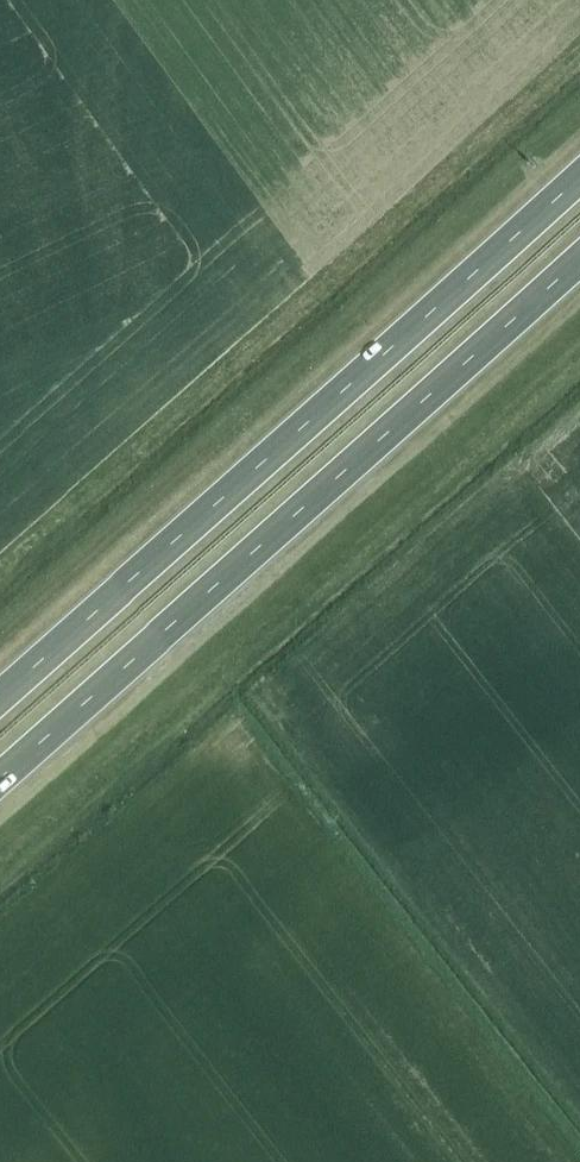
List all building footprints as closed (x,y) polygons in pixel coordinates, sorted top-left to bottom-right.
[(570,276),(579,287),(579,286),(579,267),(570,276)]
